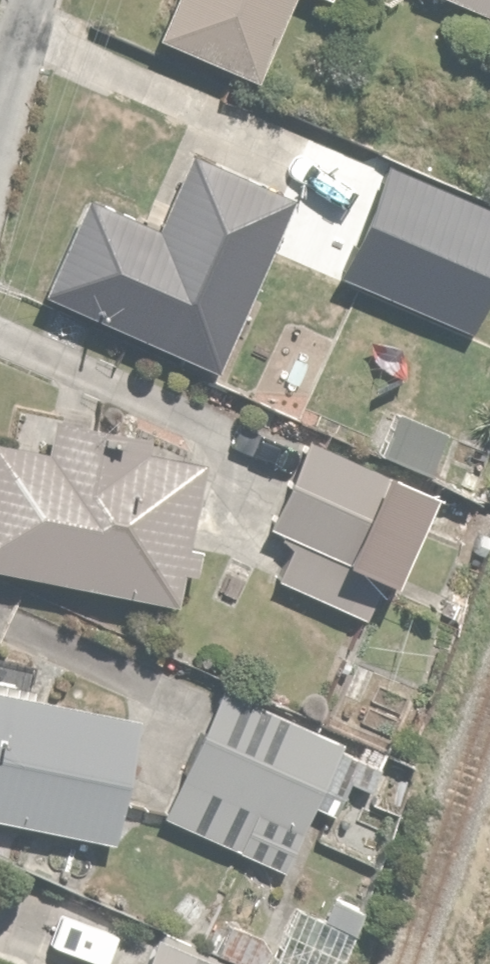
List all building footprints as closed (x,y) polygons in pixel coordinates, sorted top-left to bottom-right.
[(156,18),(251,58),(276,0),(164,0),(156,18)] [(489,11),(489,0),(464,0),(489,11)] [(478,191),(310,119),(282,185),(328,205),(313,241),(434,293),(478,191)] [(30,267),(204,348),(281,184),(190,142),(150,226),(67,188),(30,267)] [(463,237),(489,249),(489,192),(483,189),(463,237)] [(372,444),(468,491),(489,447),(489,446),(394,399),(372,444)] [(172,571),(191,439),(0,412),(0,546),(172,571)] [(361,614),(420,474),(300,424),(258,526),(283,537),(267,575),(361,614)] [(0,670),(0,795),(118,809),(134,687),(0,670)] [(269,867),(332,734),(214,678),(151,811),(269,867)] [(212,945),(254,963),(328,963),(356,903),(330,891),(321,910),(288,894),(265,944),(222,924),(212,945)] [(125,963),(237,963),(144,922),(125,963)] [(0,942),(0,963),(79,963),(0,942)]
